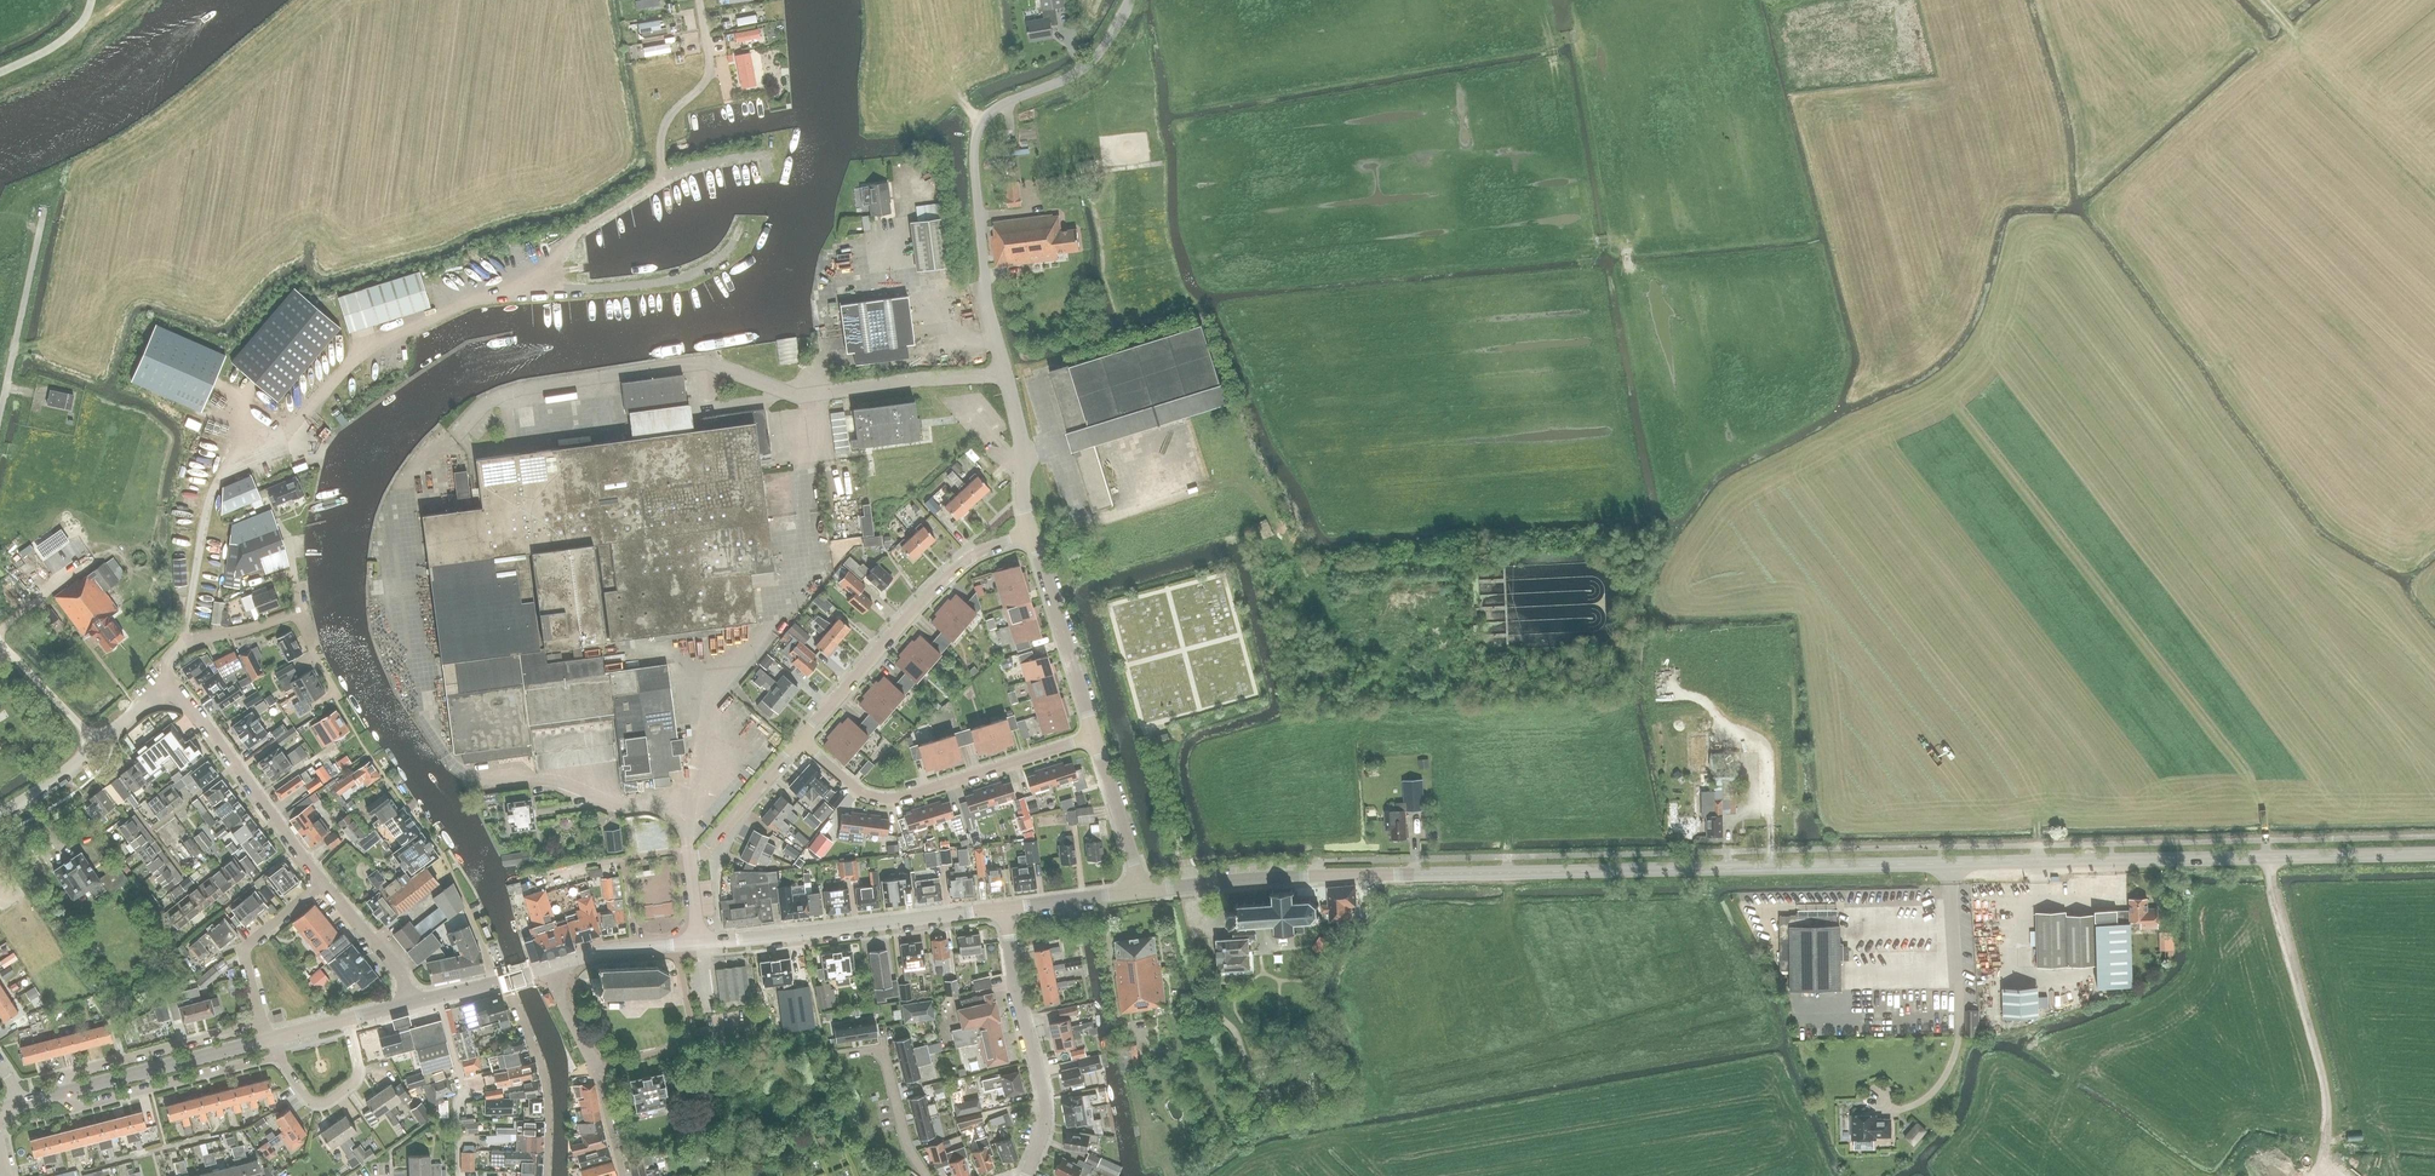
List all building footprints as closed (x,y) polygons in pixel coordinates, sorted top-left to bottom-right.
[(635,1),(636,10),(659,6),(658,0),(639,0),(635,1)] [(1043,10),(1055,8),(1064,6),(1063,0),(1041,0),(1043,10)] [(1027,22),(1030,41),(1053,37),(1051,25),(1058,24),(1055,8),(1043,10),(1044,19),(1027,22)] [(755,14),(736,18),(737,25),(757,22),(755,14)] [(659,20),(638,23),(639,33),(661,29),(659,20)] [(758,28),(734,33),(736,42),(760,37),(758,28)] [(643,48),(644,57),(671,52),(669,43),(643,48)] [(749,51),(734,54),(741,87),(756,84),(749,51)] [(1080,163),(1081,173),(1082,173),(1096,171),(1096,170),(1094,160),(1080,163)] [(1008,208),(1022,206),(1019,181),(1005,183),(1007,198),(1008,208)] [(867,185),(867,187),(860,188),(862,205),(869,204),(871,216),(891,213),(889,202),(891,202),(888,182),(867,185)] [(1052,217),(1052,215),(993,222),(994,235),(992,235),(996,267),(1058,259),(1057,253),(1080,250),(1077,229),(1061,232),(1058,216),(1052,217)] [(944,218),(910,223),(916,271),(951,267),(944,218)] [(349,332),(430,306),(419,271),(338,297),(349,332)] [(278,401),(341,327),(294,288),(231,362),(278,401)] [(908,357),(906,345),(914,344),(908,296),(839,305),(846,353),(854,352),(855,364),(876,361),(877,369),(888,367),(887,360),(908,357)] [(830,314),(837,313),(835,303),(828,303),(830,314)] [(1221,383),(1202,324),(1070,365),(1070,364),(1050,371),(1069,431),(1066,432),(1072,451),(1075,451),(1093,511),(1114,504),(1096,444),(1229,402),(1223,383),(1221,383)] [(201,411),(226,356),(156,325),(131,380),(201,411)] [(796,339),(776,341),(777,344),(780,364),(800,361),(796,339)] [(621,382),(625,414),(629,413),(632,438),(476,459),(482,507),(422,515),(429,565),(442,661),(454,752),(462,750),(464,763),(492,759),(497,759),(498,759),(532,754),(529,729),(531,728),(572,723),(614,717),(617,738),(623,782),(624,789),(624,791),(638,789),(637,782),(637,780),(651,778),(653,778),(654,788),(655,788),(654,786),(670,781),(669,776),(668,770),(681,768),(679,753),(685,752),(683,738),(677,738),(676,730),(667,664),(659,666),(659,665),(608,671),(604,672),(602,655),(585,657),(582,658),(580,643),(604,640),(602,627),(603,627),(592,544),(597,543),(609,639),(655,633),(656,641),(663,640),(663,639),(720,631),(719,624),(756,620),(749,572),(773,569),(767,520),(760,471),(758,454),(770,452),(770,446),(768,433),(765,408),(716,415),(715,415),(704,416),(706,429),(693,430),(689,405),(687,405),(683,374),(621,382)] [(574,385),(542,391),(545,408),(578,402),(574,385)] [(71,410),(74,394),(50,389),(47,405),(71,410)] [(857,438),(850,438),(851,447),(858,446),(919,438),(914,401),(853,409),(857,438)] [(774,416),(774,407),(766,407),(766,416),(774,416)] [(842,409),(827,411),(828,418),(842,416),(842,409)] [(842,416),(828,418),(829,425),(843,423),(842,416)] [(843,423),(829,425),(830,432),(844,430),(843,423)] [(844,430),(830,432),(831,440),(845,438),(844,430)] [(845,438),(831,440),(832,447),(846,445),(845,438)] [(846,445),(832,447),(833,454),(847,452),(846,445)] [(295,470),(310,466),(307,456),(292,459),(295,470)] [(957,474),(963,468),(956,462),(951,467),(957,474)] [(458,498),(470,496),(467,470),(454,472),(458,498)] [(959,488),(964,483),(959,478),(953,472),(949,476),(955,483),(959,488)] [(967,485),(979,498),(989,489),(974,473),(969,478),(972,480),(967,485)] [(221,514),(261,498),(251,475),(223,486),(221,514)] [(304,494),(296,476),(264,490),(265,493),(267,492),(273,505),(292,498),(292,499),(304,494)] [(979,498),(967,485),(966,486),(964,483),(959,488),(961,490),(955,496),(967,509),(979,498)] [(967,509),(955,496),(953,493),(948,498),(950,500),(944,506),(956,519),(967,509)] [(934,514),(941,507),(931,497),(924,503),(933,512),(934,514)] [(915,512),(920,508),(914,502),(910,506),(915,512)] [(862,536),(873,534),(869,504),(862,505),(864,515),(860,516),(862,536)] [(266,574),(289,566),(285,548),(286,547),(271,509),(232,524),(224,585),(240,587),(241,576),(264,567),(266,574)] [(1260,541),(1274,534),(1267,518),(1252,525),(1260,541)] [(912,536),(924,549),(935,539),(920,523),(915,528),(918,530),(912,536)] [(46,542),(53,552),(68,541),(61,531),(46,542)] [(864,546),(881,544),(880,536),(863,538),(864,546)] [(913,559),(924,549),(912,536),(906,541),(903,539),(898,543),(913,559)] [(843,564),(861,580),(865,575),(881,590),(886,584),(888,584),(890,582),(890,580),(892,578),(877,565),(871,571),(862,563),(860,566),(849,557),(843,564)] [(175,586),(187,585),(186,558),(173,559),(175,586)] [(104,562),(90,573),(104,591),(118,581),(118,580),(105,563),(104,562)] [(999,590),(1023,583),(1018,565),(1003,570),(1003,568),(996,570),(997,572),(994,572),(999,590)] [(865,586),(848,571),(838,582),(853,594),(847,600),(862,613),(872,602),(860,592),(865,586)] [(79,578),(54,597),(84,635),(90,631),(95,637),(96,636),(107,650),(109,649),(111,649),(114,647),(114,644),(116,643),(116,642),(124,636),(117,627),(116,627),(109,617),(118,609),(116,607),(104,591),(90,573),(81,580),(79,578)] [(1023,583),(999,590),(1004,607),(1029,600),(1025,589),(1023,583)] [(279,605),(273,589),(253,596),(252,593),(241,598),(246,611),(256,607),(258,612),(279,605)] [(819,593),(812,600),(813,601),(820,607),(822,605),(827,609),(831,604),(819,593)] [(942,606),(964,625),(976,612),(956,595),(949,604),(946,602),(942,606)] [(1029,600),(1004,607),(1010,625),(1034,617),(1032,611),(1029,600)] [(214,601),(211,623),(212,623),(220,624),(222,624),(228,625),(232,624),(230,616),(228,616),(229,610),(223,610),(224,602),(214,601)] [(951,640),(964,625),(942,606),(937,612),(940,614),(932,623),(941,631),(951,640)] [(52,623),(59,618),(51,608),(45,613),(52,623)] [(819,625),(838,641),(850,628),(839,618),(833,625),(830,622),(827,620),(818,615),(814,619),(820,625),(819,625)] [(1034,617),(1010,625),(1015,642),(1040,635),(1036,624),(1034,617)] [(803,643),(810,636),(795,622),(793,624),(787,630),(793,635),(797,638),(803,643)] [(826,655),(838,641),(819,625),(816,629),(821,633),(822,632),(824,635),(815,645),(826,655)] [(1479,634),(1478,625),(1470,625),(1470,634),(1479,634)] [(787,630),(782,636),(788,642),(793,635),(787,630)] [(289,661),(303,654),(291,631),(277,639),(289,661)] [(907,647),(928,666),(940,653),(920,636),(913,645),(911,643),(907,647)] [(817,664),(790,641),(785,647),(790,652),(791,651),(797,655),(791,662),(800,670),(801,669),(808,674),(809,673),(810,673),(812,671),(812,669),(817,664)] [(257,646),(251,649),(255,656),(260,653),(257,646)] [(915,681),(928,666),(907,647),(901,653),(904,655),(896,664),(915,681)] [(237,656),(242,665),(248,677),(250,675),(253,680),(264,674),(255,656),(251,649),(237,656)] [(196,651),(190,655),(193,661),(199,657),(196,651)] [(242,665),(237,656),(235,651),(213,661),(214,662),(216,665),(219,670),(221,675),(222,675),(229,685),(238,680),(233,669),(242,665)] [(207,653),(202,656),(199,657),(193,661),(182,668),(189,679),(207,666),(213,662),(207,653)] [(767,654),(759,664),(766,669),(774,660),(767,654)] [(1046,656),(1022,663),(1027,680),(1051,673),(1046,656)] [(1011,668),(1010,666),(1014,665),(1011,657),(999,660),(1002,668),(1003,671),(1011,668)] [(214,663),(209,666),(211,669),(214,673),(219,670),(216,665),(214,662),(214,663)] [(279,680),(292,673),(296,671),(292,664),(275,674),(279,680)] [(215,674),(214,673),(211,669),(209,666),(207,667),(193,676),(199,685),(201,683),(215,674)] [(979,671),(975,666),(969,671),(973,676),(979,671)] [(758,676),(787,700),(798,687),(784,676),(778,683),(759,668),(756,672),(759,675),(758,676)] [(292,673),(279,680),(285,691),(292,687),(296,694),(318,681),(312,670),(295,679),(292,673)] [(225,685),(227,684),(218,672),(215,674),(201,683),(210,696),(212,695),(225,685)] [(1051,673),(1027,680),(1032,698),(1057,690),(1053,680),(1051,673)] [(225,685),(212,695),(214,696),(213,697),(221,708),(243,694),(239,688),(253,682),(250,676),(236,683),(235,682),(229,686),(229,685),(227,684),(225,685)] [(777,712),(787,700),(758,676),(753,682),(760,687),(762,685),(768,691),(767,692),(769,693),(763,700),(762,700),(757,706),(769,716),(774,710),(777,712)] [(871,688),(892,707),(904,694),(893,685),(884,677),(877,686),(874,684),(871,688)] [(899,678),(893,685),(904,694),(909,687),(899,678)] [(318,681),(296,694),(300,700),(293,704),(300,716),(312,709),(308,702),(325,693),(318,681)] [(879,722),(892,707),(871,688),(865,694),(868,696),(860,705),(869,713),(879,722)] [(1060,701),(1057,690),(1032,698),(1038,715),(1062,708),(1060,701)] [(270,706),(276,702),(271,694),(265,699),(270,706)] [(259,713),(268,707),(264,701),(255,707),(259,713)] [(1062,708),(1038,715),(1043,733),(1046,732),(1047,734),(1053,732),(1052,730),(1068,726),(1064,715),(1062,708)] [(334,739),(348,730),(335,711),(321,720),(311,727),(323,746),(334,739)] [(249,748),(268,734),(252,712),(233,726),(249,748)] [(869,713),(863,719),(873,728),(879,722),(869,713)] [(835,729),(856,748),(868,735),(848,718),(841,727),(839,725),(835,729)] [(989,723),(997,751),(1003,749),(1002,746),(1013,743),(1005,718),(989,723)] [(139,748),(133,752),(136,756),(148,772),(143,775),(148,782),(166,768),(162,763),(171,756),(181,769),(189,763),(190,764),(203,754),(196,745),(195,746),(192,743),(190,739),(186,742),(177,731),(177,732),(172,725),(171,723),(146,743),(139,748)] [(990,753),(997,751),(989,723),(970,729),(978,753),(989,750),(990,753)] [(275,739),(288,730),(283,724),(271,733),(275,739)] [(281,746),(299,733),(294,727),(277,739),(281,746)] [(843,763),(856,748),(835,729),(829,735),(832,737),(824,746),(843,763)] [(936,740),(945,767),(951,765),(950,762),(961,759),(953,734),(936,740)] [(1156,745),(1170,741),(1168,734),(1153,738),(1156,745)] [(937,769),(945,767),(936,740),(918,745),(922,759),(926,770),(937,766),(937,769)] [(1709,741),(1690,741),(1691,777),(1710,776),(1710,767),(1711,767),(1711,749),(1709,749),(1709,741)] [(918,745),(909,748),(913,761),(922,759),(918,745)] [(302,760),(295,750),(285,756),(279,747),(259,762),(272,781),(302,760)] [(867,772),(875,759),(868,755),(860,767),(867,772)] [(133,766),(120,775),(133,791),(144,783),(147,786),(150,784),(148,782),(143,775),(148,772),(136,756),(131,760),(136,766),(134,768),(133,766)] [(341,769),(351,762),(346,756),(336,763),(341,769)] [(335,768),(330,760),(315,770),(323,783),(331,777),(339,772),(336,767),(335,768)] [(218,774),(207,761),(193,772),(191,770),(183,777),(181,778),(187,785),(194,779),(201,787),(218,774)] [(380,776),(370,761),(358,769),(339,783),(337,781),(331,785),(334,789),(338,795),(356,782),(357,784),(363,781),(366,786),(380,776)] [(1048,767),(1054,785),(1077,778),(1072,762),(1063,765),(1062,763),(1048,767)] [(819,793),(818,794),(820,796),(821,796),(834,808),(843,797),(837,791),(834,794),(818,778),(821,775),(809,764),(799,775),(819,793)] [(1031,792),(1054,785),(1048,767),(1034,772),(1035,774),(1026,777),(1031,792)] [(299,775),(275,791),(281,799),(304,782),(306,785),(313,780),(306,770),(299,775)] [(181,778),(183,777),(178,771),(171,776),(176,782),(181,778)] [(811,801),(818,794),(819,793),(799,775),(789,786),(801,797),(804,794),(811,801)] [(305,786),(310,793),(322,784),(318,777),(313,780),(306,785),(305,786)] [(1722,814),(1736,813),(1736,777),(1722,777),(1722,783),(1714,783),(1714,800),(1714,805),(1714,814),(1722,814)] [(126,797),(129,794),(117,778),(105,787),(118,803),(126,797)] [(159,794),(158,794),(172,810),(183,801),(176,792),(185,784),(181,778),(176,782),(171,786),(170,785),(159,794)] [(213,806),(231,792),(222,779),(210,789),(203,794),(213,806)] [(1403,781),(1404,803),(1405,803),(1405,811),(1424,810),(1422,780),(1403,781)] [(1001,782),(987,787),(992,804),(1015,797),(1011,782),(1001,785),(1001,782)] [(63,787),(69,794),(73,792),(67,784),(63,787)] [(147,786),(143,789),(150,797),(156,792),(150,784),(147,786)] [(970,811),(992,804),(987,787),(973,791),(974,793),(964,796),(966,801),(959,803),(968,830),(975,827),(970,811)] [(342,807),(345,804),(338,795),(334,789),(331,792),(342,807)] [(101,826),(107,821),(102,815),(114,806),(101,790),(89,799),(93,803),(87,808),(101,826)] [(129,794),(126,797),(134,808),(139,804),(129,790),(127,791),(129,794)] [(222,817),(240,803),(231,792),(213,806),(222,817)] [(299,832),(311,823),(305,815),(316,807),(323,816),(329,812),(315,792),(297,805),(301,811),(290,819),(299,832)] [(379,825),(398,809),(391,799),(390,800),(385,793),(366,807),(372,814),(375,812),(380,818),(373,824),(376,828),(379,826),(380,825),(379,825)] [(147,803),(160,819),(172,810),(158,794),(147,803)] [(1083,795),(1076,797),(1078,804),(1085,802),(1083,795)] [(771,807),(783,818),(785,816),(793,823),(798,817),(790,810),(793,806),(781,796),(771,807)] [(1015,799),(1018,811),(1017,811),(1022,825),(1032,822),(1024,796),(1015,799)] [(201,814),(206,810),(207,810),(198,798),(192,803),(201,814)] [(535,828),(531,799),(508,803),(509,814),(507,814),(508,820),(510,820),(512,831),(535,828)] [(344,806),(349,812),(357,806),(352,800),(344,806)] [(822,822),(833,809),(824,801),(813,814),(822,822)] [(925,806),(931,824),(950,818),(955,834),(965,831),(960,814),(954,816),(949,801),(940,804),(939,802),(925,806)] [(1027,805),(1030,813),(1039,810),(1036,802),(1027,805)] [(231,830),(249,816),(240,803),(222,817),(231,830)] [(1397,803),(1397,811),(1385,811),(1386,830),(1391,830),(1392,839),(1394,839),(1394,840),(1400,840),(1400,839),(1407,838),(1405,811),(1405,803),(1404,803),(1397,803)] [(1704,816),(1707,816),(1707,836),(1723,836),(1723,816),(1722,816),(1722,814),(1714,814),(1714,805),(1704,806),(1704,816)] [(912,829),(931,824),(925,806),(912,810),(912,812),(903,815),(908,830),(901,832),(907,849),(917,846),(912,829)] [(1078,824),(1094,822),(1092,806),(1076,807),(1078,824)] [(388,829),(394,837),(396,836),(402,844),(420,831),(403,807),(399,810),(398,809),(379,825),(380,825),(379,826),(384,832),(388,829)] [(782,819),(783,818),(771,807),(761,819),(773,829),(777,825),(785,833),(790,826),(782,819)] [(1068,825),(1077,824),(1075,809),(1066,810),(1068,825)] [(206,810),(201,814),(201,815),(210,826),(216,822),(206,810)] [(815,829),(821,822),(809,812),(803,818),(815,829)] [(863,832),(865,814),(851,812),(851,815),(841,814),(839,830),(863,832)] [(355,843),(365,835),(348,814),(338,823),(355,843)] [(865,814),(863,832),(887,835),(889,819),(880,818),(880,816),(865,814)] [(127,839),(143,827),(134,815),(118,827),(127,839)] [(243,845),(261,831),(249,816),(231,830),(243,845)] [(311,823),(299,832),(310,846),(329,831),(320,817),(311,823)] [(1103,859),(1100,832),(1099,825),(1090,826),(1091,833),(1092,832),(1093,841),(1085,842),(1088,861),(1090,861),(1091,862),(1095,861),(1096,860),(1103,859)] [(136,851),(152,838),(143,827),(127,839),(136,851)] [(219,838),(228,832),(224,827),(215,833),(219,838)] [(607,851),(623,849),(621,828),(604,830),(607,851)] [(204,850),(212,844),(202,830),(194,837),(204,850)] [(747,844),(761,851),(762,849),(772,853),(776,846),(766,841),(768,837),(753,830),(747,844)] [(1035,838),(1032,830),(1023,833),(1025,841),(1035,838)] [(252,857),(270,843),(261,831),(243,845),(252,857)] [(331,849),(342,841),(335,831),(324,839),(331,849)] [(410,877),(425,866),(439,856),(421,832),(393,853),(410,877)] [(110,852),(116,848),(105,833),(100,837),(110,852)] [(833,842),(821,833),(809,849),(821,858),(833,842)] [(1068,864),(1069,863),(1076,862),(1072,835),(1065,835),(1066,844),(1058,845),(1061,864),(1063,864),(1065,865),(1068,864)] [(929,838),(924,846),(925,851),(938,849),(937,848),(935,841),(934,836),(929,838)] [(190,837),(183,842),(194,856),(200,852),(190,837)] [(97,854),(105,848),(98,838),(90,843),(97,854)] [(136,851),(144,862),(161,850),(152,838),(136,851)] [(1026,862),(1032,861),(1040,860),(1037,840),(1024,842),(1026,862)] [(225,846),(231,853),(237,849),(232,841),(225,846)] [(270,843),(252,857),(257,864),(264,860),(276,851),(270,843)] [(795,858),(800,851),(787,843),(782,850),(795,858)] [(760,853),(761,851),(747,844),(740,857),(755,864),(757,860),(767,865),(770,857),(760,853)] [(893,845),(886,846),(887,853),(894,853),(894,852),(893,845)] [(978,876),(986,875),(988,894),(1003,892),(1000,867),(986,870),(983,847),(974,848),(978,876)] [(111,853),(118,863),(126,858),(118,848),(111,853)] [(950,848),(940,849),(941,864),(951,862),(950,848)] [(161,850),(144,862),(153,874),(169,861),(161,850)] [(932,866),(940,865),(938,850),(931,851),(932,866)] [(529,851),(502,855),(502,856),(503,866),(530,862),(529,851)] [(99,878),(81,852),(54,870),(73,899),(88,889),(94,897),(105,889),(109,894),(128,881),(118,866),(116,867),(111,859),(101,866),(106,874),(99,878)] [(254,877),(260,873),(246,855),(239,861),(248,872),(252,877),(253,876),(254,877)] [(206,863),(211,869),(217,863),(213,858),(206,863)] [(222,868),(235,883),(246,874),(234,858),(222,868)] [(800,867),(804,861),(799,858),(795,864),(800,867)] [(876,858),(869,859),(870,867),(877,866),(876,858)] [(847,860),(848,867),(850,878),(850,880),(859,879),(856,859),(847,860)] [(848,867),(847,860),(838,861),(840,879),(850,878),(848,867)] [(153,874),(166,891),(182,878),(169,861),(153,874)] [(958,862),(963,897),(973,895),(975,893),(973,874),(965,875),(964,861),(958,862)] [(1026,862),(1027,866),(1011,868),(1013,880),(1014,890),(1036,888),(1032,861),(1026,862)] [(952,898),(963,897),(958,862),(953,863),(955,876),(947,877),(949,896),(952,898)] [(298,880),(285,863),(282,863),(266,875),(268,878),(280,893),(280,894),(283,894),(298,883),(298,880)] [(377,893),(367,901),(374,910),(374,911),(378,916),(378,915),(385,925),(387,924),(389,926),(397,919),(395,916),(439,883),(425,866),(410,877),(409,878),(402,883),(401,884),(396,878),(388,884),(377,869),(368,877),(375,886),(373,889),(377,893)] [(1011,868),(1011,867),(1004,868),(1005,881),(1013,880),(1011,868)] [(223,892),(235,883),(222,868),(211,877),(223,892)] [(603,875),(602,868),(589,869),(590,877),(603,875)] [(194,880),(201,875),(197,870),(190,875),(194,880)] [(791,918),(808,916),(806,893),(804,893),(792,895),(790,886),(781,887),(778,870),(767,872),(768,880),(769,882),(771,903),(779,901),(781,920),(791,918)] [(877,889),(880,889),(878,870),(869,871),(871,886),(855,888),(858,910),(879,907),(877,889)] [(773,920),(771,903),(769,882),(768,880),(767,872),(744,871),(746,883),(731,885),(733,899),(720,901),(721,909),(723,927),(762,922),(773,920)] [(405,872),(397,878),(402,883),(409,878),(405,872)] [(885,906),(904,904),(902,889),(912,888),(912,887),(909,872),(905,872),(899,873),(900,878),(882,880),(885,906)] [(135,887),(140,884),(133,874),(128,878),(135,887)] [(185,891),(195,883),(189,876),(179,884),(185,891)] [(260,890),(266,884),(260,876),(253,882),(260,890)] [(200,886),(212,901),(223,892),(211,877),(200,886)] [(611,892),(613,893),(610,877),(602,878),(603,889),(611,888),(611,892)] [(941,899),(939,877),(915,880),(916,886),(918,902),(941,899)] [(122,886),(126,892),(134,887),(129,880),(122,886)] [(442,910),(444,913),(448,918),(449,919),(464,906),(452,882),(432,898),(436,903),(439,906),(442,910)] [(804,882),(804,889),(804,893),(806,893),(808,916),(822,914),(819,892),(811,893),(811,882),(810,882),(804,882)] [(176,897),(184,891),(180,885),(172,892),(176,897)] [(1347,927),(1347,920),(1352,920),(1351,906),(1357,906),(1355,885),(1354,885),(1328,887),(1329,905),(1321,906),(1322,912),(1322,920),(1322,921),(1337,921),(1338,928),(1347,927)] [(188,895),(201,910),(212,901),(200,886),(188,895)] [(266,903),(273,896),(264,887),(257,893),(266,903)] [(614,900),(613,893),(611,892),(611,888),(603,889),(605,900),(607,899),(607,901),(614,900)] [(577,900),(580,909),(565,914),(574,943),(600,935),(594,915),(597,915),(589,889),(580,891),(582,898),(577,900)] [(826,914),(850,911),(848,889),(824,892),(826,914)] [(1217,940),(1219,971),(1250,968),(1248,939),(1257,938),(1256,929),(1257,928),(1257,926),(1264,926),(1264,928),(1266,928),(1266,926),(1274,925),(1274,933),(1272,933),(1272,935),(1275,935),(1275,937),(1277,937),(1277,934),(1293,933),(1293,936),(1295,936),(1295,933),(1304,933),(1303,923),(1310,923),(1310,925),(1312,925),(1312,922),(1317,926),(1322,920),(1319,917),(1319,916),(1317,914),(1316,907),(1319,906),(1318,905),(1316,906),(1310,901),(1311,898),(1310,898),(1309,901),(1302,901),(1302,899),(1301,899),(1301,901),(1293,902),(1292,893),(1295,893),(1295,892),(1292,892),(1292,889),(1290,890),(1290,892),(1274,893),(1274,891),(1272,891),(1272,893),(1270,893),(1270,895),(1272,895),(1273,903),(1265,904),(1265,901),(1263,901),(1263,904),(1256,904),(1256,902),(1254,902),(1254,904),(1246,905),(1246,902),(1244,902),(1244,905),(1239,905),(1239,903),(1237,903),(1237,905),(1234,906),(1234,907),(1237,907),(1237,911),(1230,911),(1229,909),(1228,909),(1228,911),(1226,912),(1226,914),(1228,914),(1229,917),(1229,920),(1226,920),(1226,922),(1229,922),(1229,924),(1231,924),(1231,922),(1238,921),(1238,925),(1236,925),(1236,926),(1233,926),(1233,939),(1217,940)] [(557,926),(545,890),(524,897),(535,926),(530,928),(533,938),(524,941),(531,961),(539,958),(539,960),(575,948),(567,923),(557,926)] [(255,891),(250,895),(246,891),(240,896),(256,916),(267,907),(255,891)] [(158,901),(152,894),(144,900),(150,908),(158,901)] [(201,910),(188,895),(177,904),(190,919),(201,910)] [(234,901),(237,905),(232,910),(235,914),(242,922),(245,925),(256,916),(240,896),(234,901)] [(2037,967),(2096,965),(2097,987),(2132,986),(2131,964),(2131,922),(2141,921),(2141,929),(2158,928),(2157,908),(2147,908),(2147,898),(2129,899),(2129,910),(2095,911),(2095,915),(2065,915),(2065,912),(2036,913),(2037,967)] [(614,900),(607,901),(608,910),(597,912),(598,921),(600,921),(602,934),(618,932),(618,927),(626,926),(622,899),(614,900)] [(159,914),(164,910),(158,902),(152,907),(159,914)] [(177,904),(166,913),(178,929),(190,919),(177,904)] [(328,962),(351,942),(343,932),(340,935),(314,904),(292,922),(318,954),(320,952),(324,956),(328,962)] [(422,938),(431,931),(432,931),(448,918),(444,913),(442,910),(439,906),(413,926),(422,938)] [(230,918),(237,926),(242,922),(235,914),(230,918)] [(1837,915),(1779,916),(1780,971),(1790,971),(1791,991),(1841,990),(1841,960),(1853,959),(1853,940),(1840,940),(1840,925),(1837,926),(1837,915)] [(224,919),(198,940),(203,946),(211,939),(220,950),(238,935),(224,919)] [(407,951),(422,938),(413,926),(409,921),(393,934),(407,951)] [(455,955),(460,976),(484,971),(480,950),(479,951),(468,925),(447,933),(455,955)] [(422,938),(407,951),(417,964),(424,958),(427,962),(428,962),(432,982),(460,976),(455,955),(442,958),(442,957),(444,955),(438,947),(441,944),(431,931),(422,938)] [(2163,947),(2174,946),(2174,932),(2163,932),(2163,947)] [(981,948),(979,934),(957,937),(960,953),(976,951),(977,961),(985,960),(984,947),(981,948)] [(1158,961),(1155,936),(1115,942),(1118,959),(1115,959),(1122,1013),(1152,1009),(1151,1006),(1166,1005),(1160,961),(1158,961)] [(950,971),(947,950),(948,950),(946,938),(932,940),(933,951),(935,965),(942,964),(943,972),(950,971)] [(1039,968),(1054,965),(1051,953),(1054,952),(1055,953),(1060,952),(1058,939),(1046,941),(1047,948),(1035,951),(1039,968)] [(209,953),(203,946),(198,940),(190,947),(201,960),(209,953)] [(905,979),(910,979),(909,971),(925,968),(922,941),(900,944),(903,966),(905,979)] [(351,942),(328,962),(347,986),(356,979),(362,987),(377,975),(370,967),(371,967),(351,942)] [(1318,942),(1314,948),(1321,953),(1325,947),(1318,942)] [(182,958),(189,953),(183,944),(176,949),(182,958)] [(890,980),(886,949),(869,951),(874,988),(872,988),(873,1002),(886,1000),(885,997),(898,995),(896,980),(890,980)] [(855,974),(851,951),(840,952),(840,951),(832,952),(833,953),(821,955),(823,969),(817,970),(818,979),(825,978),(837,977),(838,985),(849,983),(848,975),(855,974)] [(15,962),(10,955),(0,961),(0,962),(5,969),(15,962)] [(790,958),(760,962),(763,983),(764,986),(782,984),(783,989),(782,989),(786,1016),(781,1017),(783,1032),(814,1027),(808,985),(791,988),(791,983),(793,982),(790,958)] [(1081,960),(1065,963),(1066,970),(1082,967),(1081,960)] [(1042,985),(1057,982),(1054,970),(1058,969),(1058,970),(1064,969),(1063,963),(1054,965),(1039,968),(1042,985)] [(202,989),(210,982),(220,974),(213,966),(196,981),(202,989)] [(658,995),(670,987),(669,973),(656,967),(598,969),(599,979),(591,979),(592,989),(599,988),(600,998),(658,995)] [(720,999),(750,995),(746,967),(716,971),(720,999)] [(8,968),(0,973),(4,979),(12,974),(8,968)] [(318,989),(330,980),(320,968),(309,978),(318,989)] [(975,990),(992,987),(989,976),(973,980),(975,990)] [(947,996),(950,995),(959,994),(957,979),(947,980),(944,981),(947,996)] [(1075,979),(1057,982),(1042,985),(1046,1003),(1051,1002),(1051,1003),(1054,1002),(1054,1001),(1060,1000),(1058,987),(1061,986),(1061,987),(1067,986),(1067,987),(1076,985),(1075,979)] [(830,988),(830,982),(824,983),(824,984),(815,986),(818,999),(819,1008),(836,1006),(834,988),(830,988)] [(901,1000),(912,998),(910,982),(899,983),(901,1000)] [(13,992),(19,988),(16,983),(10,987),(13,992)] [(35,986),(25,993),(30,1001),(40,995),(35,986)] [(2020,987),(2002,988),(2003,1018),(2038,1017),(2038,1010),(2021,1010),(2020,987)] [(192,990),(199,1018),(214,1014),(214,1013),(221,1011),(217,997),(210,998),(201,1001),(201,999),(200,999),(197,988),(192,990)] [(11,1001),(4,990),(0,993),(0,1008),(11,1001)] [(183,1022),(199,1018),(192,990),(184,992),(187,1002),(187,1004),(179,1007),(183,1022)] [(549,993),(543,996),(548,1006),(554,1003),(549,993)] [(961,1028),(952,1030),(956,1048),(966,1045),(979,1042),(984,1062),(986,1062),(987,1066),(1008,1061),(998,1021),(999,1020),(995,1001),(994,1001),(992,993),(960,1000),(961,1008),(957,1009),(961,1028)] [(474,1002),(461,1005),(468,1029),(468,1030),(472,1029),(498,1021),(500,1027),(510,1025),(508,1018),(511,1017),(508,1008),(505,1009),(504,1005),(501,994),(474,1002)] [(2038,996),(2038,1007),(2048,1007),(2047,996),(2038,996)] [(0,1008),(0,1014),(4,1021),(18,1012),(11,1001),(0,1008)] [(905,1021),(915,1019),(933,1017),(931,1001),(903,1005),(905,1021)] [(154,1007),(158,1021),(170,1018),(166,1004),(154,1007)] [(1061,1017),(1076,1014),(1074,1005),(1059,1009),(1061,1017)] [(1969,1010),(1969,1036),(1978,1036),(1978,1010),(1969,1010)] [(19,1029),(29,1023),(24,1015),(14,1022),(19,1029)] [(410,1017),(393,1021),(393,1024),(395,1031),(412,1026),(410,1019),(410,1017)] [(1080,1031),(1078,1024),(1072,1026),(1070,1019),(1050,1023),(1053,1037),(1080,1031)] [(453,1065),(446,1040),(441,1020),(410,1028),(410,1029),(409,1029),(398,1032),(380,1037),(384,1052),(385,1052),(386,1056),(413,1049),(417,1065),(420,1064),(422,1073),(453,1065)] [(927,1030),(926,1020),(916,1022),(918,1032),(927,1030)] [(875,1021),(854,1024),(856,1040),(877,1037),(877,1039),(878,1039),(875,1021)] [(1094,1028),(1092,1021),(1078,1024),(1080,1031),(1094,1028)] [(854,1024),(833,1027),(836,1045),(836,1043),(856,1040),(854,1024)] [(96,1028),(100,1044),(113,1040),(108,1025),(96,1028)] [(88,1047),(100,1044),(96,1028),(83,1031),(88,1047)] [(457,1032),(452,1033),(459,1061),(462,1060),(478,1055),(479,1055),(472,1029),(468,1030),(468,1029),(457,1032)] [(75,1050),(88,1047),(83,1031),(71,1034),(75,1050)] [(1076,1046),(1075,1039),(1081,1038),(1080,1031),(1053,1037),(1056,1051),(1076,1046)] [(62,1053),(75,1050),(71,1034),(58,1037),(62,1053)] [(910,1036),(892,1041),(894,1041),(899,1061),(929,1053),(927,1045),(927,1044),(913,1048),(910,1036)] [(50,1057),(62,1053),(58,1037),(46,1041),(50,1057)] [(503,1055),(527,1048),(524,1038),(507,1043),(502,1050),(503,1055)] [(37,1060),(50,1057),(46,1041),(33,1044),(37,1060)] [(940,1042),(927,1045),(929,1053),(933,1052),(940,1051),(942,1050),(940,1042)] [(1121,1071),(1140,1068),(1137,1043),(1117,1046),(1121,1071)] [(24,1063),(37,1060),(33,1044),(20,1047),(24,1063)] [(527,1048),(503,1055),(506,1067),(530,1061),(527,1048)] [(1087,1057),(1085,1048),(1070,1052),(1072,1060),(1087,1057)] [(682,1065),(690,1062),(685,1049),(678,1052),(682,1065)] [(929,1053),(899,1061),(904,1081),(902,1081),(903,1082),(920,1078),(917,1066),(931,1063),(929,1053)] [(1101,1054),(1104,1067),(1110,1066),(1107,1053),(1101,1054)] [(478,1055),(462,1060),(466,1077),(486,1072),(484,1064),(481,1064),(478,1055)] [(1085,1087),(1084,1081),(1081,1073),(1102,1068),(1099,1055),(1078,1060),(1080,1067),(1061,1071),(1063,1079),(1062,1079),(1063,1084),(1064,1084),(1065,1086),(1071,1084),(1073,1090),(1085,1087)] [(731,1077),(728,1061),(714,1063),(718,1079),(731,1077)] [(496,1088),(510,1086),(510,1085),(539,1078),(535,1062),(507,1070),(507,1071),(494,1074),(496,1088)] [(714,1080),(711,1064),(697,1067),(700,1083),(714,1080)] [(435,1081),(445,1077),(442,1070),(432,1074),(435,1081)] [(1020,1081),(1018,1072),(987,1078),(982,1080),(984,1090),(1003,1085),(1005,1094),(1022,1090),(1022,1089),(1024,1089),(1022,1081),(1020,1081)] [(666,1094),(662,1074),(631,1081),(637,1111),(647,1109),(648,1113),(656,1111),(656,1107),(689,1100),(687,1089),(666,1094)] [(414,1075),(406,1077),(410,1089),(418,1086),(414,1075)] [(431,1106),(448,1100),(446,1094),(452,1092),(447,1078),(423,1086),(431,1106)] [(255,1098),(256,1098),(268,1095),(269,1098),(268,1098),(269,1104),(275,1102),(272,1093),(268,1079),(251,1083),(255,1098)] [(528,1097),(543,1096),(540,1079),(523,1082),(524,1090),(509,1093),(510,1098),(512,1098),(528,1097)] [(251,1103),(252,1108),(258,1107),(256,1098),(255,1098),(251,1083),(234,1088),(238,1102),(239,1102),(251,1099),(252,1102),(251,1103)] [(394,1088),(391,1084),(389,1085),(388,1085),(385,1087),(384,1089),(378,1093),(394,1116),(399,1112),(394,1105),(401,1100),(404,1104),(411,1098),(400,1083),(394,1088)] [(582,1113),(599,1110),(597,1097),(594,1084),(575,1086),(576,1098),(579,1097),(582,1113)] [(1099,1095),(1107,1094),(1106,1087),(1098,1088),(1099,1095)] [(221,1107),(222,1107),(235,1103),(236,1106),(234,1107),(235,1112),(241,1111),(239,1102),(238,1102),(234,1088),(217,1092),(221,1107)] [(510,1098),(509,1093),(503,1094),(502,1089),(485,1092),(486,1100),(510,1098)] [(217,1111),(218,1117),(224,1115),(222,1107),(221,1107),(217,1092),(200,1096),(204,1111),(205,1111),(218,1108),(218,1111),(217,1111)] [(958,1092),(948,1094),(954,1116),(978,1111),(976,1102),(961,1105),(958,1092)] [(384,1112),(393,1125),(399,1122),(394,1116),(378,1093),(372,1097),(371,1097),(368,1099),(368,1100),(366,1102),(371,1108),(363,1114),(371,1126),(379,1120),(377,1117),(384,1112)] [(1065,1111),(1085,1108),(1084,1101),(1097,1099),(1096,1093),(1068,1098),(1068,1099),(1063,1100),(1063,1103),(1062,1103),(1064,1111),(1065,1111)] [(924,1094),(907,1099),(909,1099),(914,1119),(930,1115),(938,1113),(935,1102),(927,1104),(924,1094)] [(187,1115),(188,1115),(201,1112),(201,1115),(200,1116),(201,1121),(207,1119),(205,1111),(204,1111),(200,1096),(183,1101),(187,1115)] [(543,1096),(528,1097),(528,1106),(523,1107),(524,1118),(531,1118),(542,1117),(542,1113),(543,1113),(543,1096)] [(510,1098),(486,1100),(485,1100),(485,1114),(517,1113),(517,1098),(512,1098),(510,1098)] [(184,1125),(190,1124),(188,1115),(187,1115),(183,1101),(166,1105),(170,1120),(184,1116),(184,1120),(183,1120),(184,1125)] [(420,1124),(432,1116),(422,1101),(410,1109),(420,1124)] [(1065,1111),(1064,1111),(1066,1122),(1067,1122),(1068,1125),(1073,1124),(1073,1126),(1088,1123),(1088,1126),(1093,1125),(1094,1130),(1102,1128),(1101,1119),(1093,1120),(1091,1107),(1085,1108),(1065,1111)] [(1267,1116),(1279,1114),(1278,1107),(1266,1109),(1267,1116)] [(284,1130),(297,1121),(289,1109),(276,1118),(284,1130)] [(585,1122),(601,1119),(599,1110),(582,1113),(585,1121),(585,1122)] [(142,1111),(128,1115),(135,1141),(140,1139),(138,1130),(147,1128),(142,1111)] [(972,1126),(982,1123),(984,1122),(980,1112),(955,1118),(960,1131),(972,1126)] [(1005,1121),(998,1124),(1003,1139),(995,1142),(1000,1154),(1001,1154),(1003,1162),(1017,1157),(1015,1152),(1016,1151),(1011,1137),(1010,1137),(1006,1128),(1012,1125),(1008,1112),(1007,1113),(1003,1114),(1005,1121)] [(1005,1121),(1003,1114),(988,1120),(991,1127),(998,1124),(1005,1121)] [(135,1141),(128,1115),(114,1119),(118,1135),(126,1133),(129,1142),(135,1141)] [(346,1115),(344,1117),(342,1116),(339,1119),(339,1120),(333,1124),(349,1147),(354,1144),(349,1136),(356,1131),(346,1115)] [(930,1115),(914,1119),(919,1139),(917,1139),(917,1140),(935,1135),(934,1132),(930,1115)] [(1870,1121),(1870,1115),(1852,1115),(1853,1139),(1875,1139),(1875,1136),(1890,1136),(1890,1121),(1870,1121)] [(257,1131),(267,1124),(263,1118),(253,1125),(257,1131)] [(114,1119),(100,1122),(107,1148),(112,1146),(113,1146),(110,1137),(118,1135),(114,1119)] [(581,1133),(603,1129),(601,1119),(585,1122),(585,1121),(579,1122),(581,1133)] [(297,1121),(284,1130),(285,1130),(276,1136),(269,1141),(266,1142),(270,1147),(272,1145),(273,1146),(283,1139),(291,1151),(303,1143),(300,1138),(306,1133),(297,1121)] [(509,1134),(516,1134),(518,1134),(543,1135),(544,1121),(518,1121),(518,1128),(506,1128),(506,1129),(506,1134),(509,1134)] [(101,1149),(107,1148),(100,1122),(86,1126),(90,1142),(99,1140),(101,1149)] [(478,1133),(478,1122),(474,1123),(466,1123),(467,1133),(478,1133)] [(185,1127),(183,1127),(185,1135),(192,1133),(190,1124),(184,1125),(185,1127)] [(331,1148),(338,1143),(344,1151),(349,1147),(333,1124),(327,1128),(326,1128),(323,1130),(323,1131),(320,1133),(331,1148)] [(1917,1124),(1904,1138),(1914,1146),(1926,1133),(1917,1124)] [(72,1129),(79,1155),(84,1154),(85,1153),(82,1144),(90,1142),(86,1126),(72,1129)] [(79,1155),(72,1129),(58,1133),(62,1149),(71,1147),(73,1156),(79,1155)] [(603,1129),(581,1133),(583,1141),(572,1143),(573,1154),(607,1145),(603,1129)] [(772,1140),(783,1137),(780,1130),(770,1133),(772,1140)] [(943,1130),(934,1132),(935,1135),(936,1142),(945,1139),(943,1130)] [(265,1136),(269,1141),(276,1136),(272,1131),(265,1136)] [(1098,1143),(1099,1135),(1080,1131),(1079,1135),(1067,1133),(1067,1139),(1066,1139),(1064,1145),(1065,1145),(1065,1147),(1076,1149),(1076,1151),(1087,1152),(1088,1144),(1092,1144),(1092,1142),(1098,1143)] [(62,1149),(58,1133),(44,1136),(51,1162),(57,1161),(54,1151),(62,1149)] [(543,1152),(543,1135),(518,1134),(516,1134),(509,1134),(509,1141),(516,1141),(515,1151),(543,1152)] [(51,1162),(44,1136),(30,1140),(34,1156),(43,1154),(45,1164),(51,1162)] [(228,1145),(235,1143),(233,1136),(226,1138),(228,1145)] [(817,1138),(822,1150),(829,1147),(824,1136),(817,1138)] [(982,1170),(986,1169),(987,1168),(993,1166),(989,1155),(992,1154),(986,1136),(977,1139),(981,1149),(972,1152),(979,1171),(981,1170),(982,1170)] [(140,1139),(135,1141),(137,1150),(143,1148),(140,1139)] [(951,1145),(949,1139),(942,1142),(925,1147),(927,1155),(923,1156),(928,1164),(934,1163),(947,1158),(948,1158),(946,1152),(944,1148),(951,1145)] [(263,1144),(259,1147),(264,1154),(271,1149),(270,1147),(266,1142),(263,1144)] [(365,1151),(360,1144),(352,1150),(363,1165),(376,1156),(370,1147),(365,1151)] [(584,1165),(611,1157),(607,1146),(577,1154),(580,1166),(584,1165)] [(947,1158),(953,1175),(966,1175),(969,1174),(964,1158),(967,1157),(964,1146),(946,1152),(948,1158),(947,1158)] [(349,1147),(344,1151),(348,1156),(353,1152),(349,1147)] [(543,1152),(515,1151),(491,1151),(491,1165),(506,1165),(506,1163),(522,1163),(522,1172),(542,1173),(543,1152)] [(643,1157),(645,1169),(646,1168),(648,1175),(661,1175),(658,1167),(665,1165),(662,1152),(655,1154),(643,1157)] [(1114,1175),(1119,1175),(1123,1167),(1102,1157),(1101,1158),(1089,1152),(1085,1161),(1094,1165),(1094,1166),(1114,1175)] [(208,1154),(211,1164),(216,1163),(214,1153),(208,1154)] [(205,1166),(211,1164),(208,1154),(202,1155),(205,1166)] [(462,1170),(470,1170),(470,1154),(462,1154),(462,1170)] [(352,1168),(360,1163),(355,1155),(347,1160),(352,1168)] [(410,1171),(441,1170),(441,1163),(430,1164),(430,1155),(409,1156),(410,1171)] [(612,1159),(611,1159),(611,1157),(584,1165),(580,1166),(581,1168),(580,1168),(582,1175),(617,1175),(612,1159)] [(628,1160),(632,1175),(647,1175),(645,1169),(643,1157),(639,1158),(628,1160)] [(1063,1158),(1059,1166),(1058,1166),(1056,1170),(1057,1171),(1056,1173),(1063,1175),(1078,1175),(1080,1173),(1083,1175),(1087,1173),(1091,1165),(1080,1159),(1078,1164),(1073,1162),(1072,1163),(1063,1158)] [(245,1175),(262,1175),(257,1159),(242,1163),(245,1175)] [(179,1162),(181,1172),(187,1171),(184,1160),(179,1162)] [(176,1174),(181,1172),(179,1162),(173,1163),(176,1174)] [(242,1163),(227,1167),(230,1175),(245,1175),(242,1163)] [(1094,1166),(1090,1174),(1095,1175),(1114,1175),(1094,1166)] [(227,1167),(213,1171),(214,1175),(230,1175),(227,1167)] [(268,1167),(264,1169),(266,1175),(274,1175),(272,1173),(268,1167)]
